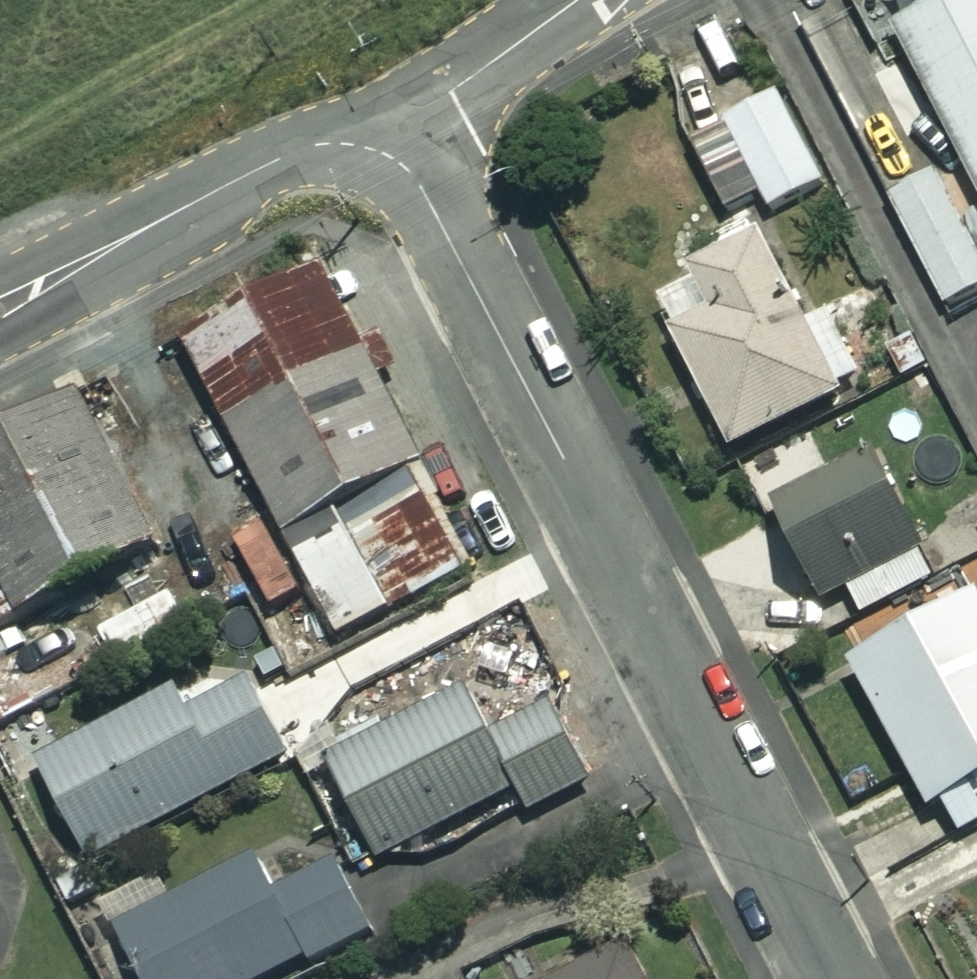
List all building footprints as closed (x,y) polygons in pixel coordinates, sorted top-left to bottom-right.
[(895,25),(976,189),(976,0),(946,0),(895,25)] [(824,182),(779,94),(691,138),(728,210),(763,192),(771,208),(824,182)] [(939,171),(891,195),(944,305),(976,289),(976,248),(939,171)] [(840,393),(761,237),(702,267),(723,309),(674,334),(731,448),(840,393)] [(182,333),(313,580),(276,600),(307,659),(475,571),(313,264),(182,333)] [(92,387),(0,435),(0,626),(170,537),(92,387)] [(939,577),(883,453),(776,502),(820,598),(851,584),(864,611),(939,577)] [(852,661),(930,806),(976,781),(976,594),(852,661)] [(296,752),(257,678),(188,714),(176,692),(41,763),(91,860),(296,752)] [(492,739),(470,694),(332,763),(379,859),(518,790),(529,811),(593,779),(557,706),(492,739)] [(263,857),(170,901),(159,877),(106,902),(143,978),(267,978),(370,930),(338,861),(278,890),(263,857)] [(626,947),(564,978),(642,978),(626,947)]
